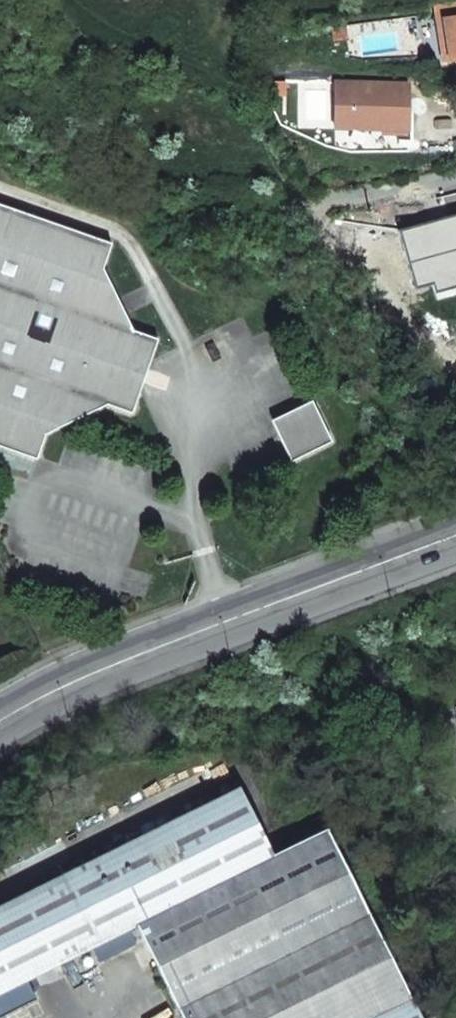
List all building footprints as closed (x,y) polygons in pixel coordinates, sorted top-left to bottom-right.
[(434,5),(436,20),(442,19),(448,60),(455,59),(455,1),(434,5)] [(442,19),(436,20),(442,61),(448,60),(442,19)] [(406,129),(408,85),(335,83),(334,127),(406,129)] [(422,203),(431,238),(455,233),(455,194),(422,203)] [(36,459),(45,434),(106,404),(131,413),(157,338),(133,330),(102,268),(111,243),(0,204),(0,446),(36,459)] [(412,204),(379,210),(379,215),(382,224),(383,228),(414,223),(412,204)] [(379,215),(367,217),(367,226),(382,224),(379,215)] [(331,441),(322,421),(321,420),(312,400),(291,411),(301,430),(280,440),(290,461),(331,441)] [(280,440),(301,430),(291,411),(270,420),(280,440)] [(0,905),(0,990),(135,923),(272,855),(238,787),(0,905)] [(182,1017),(362,1017),(408,995),(325,828),(272,855),(135,923),(182,1017)] [(408,995),(362,1017),(419,1017),(408,995)]
